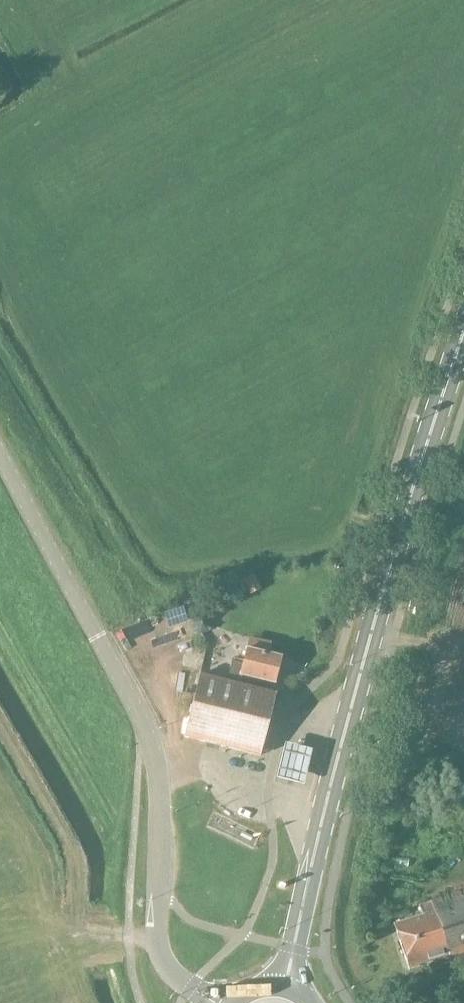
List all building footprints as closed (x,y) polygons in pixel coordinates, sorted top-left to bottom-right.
[(253,575),(242,580),(249,595),(260,589),(253,575)] [(239,685),(241,676),(274,684),(280,658),(245,650),(242,665),(232,662),(227,682),(199,675),(184,738),(260,756),(275,694),(239,685)] [(313,750),(287,744),(278,779),(304,785),(313,750)] [(394,787),(393,792),(392,794),(400,797),(403,789),(394,787)] [(452,965),(463,961),(463,892),(421,906),(424,916),(395,924),(409,970),(449,957),(452,965)]
